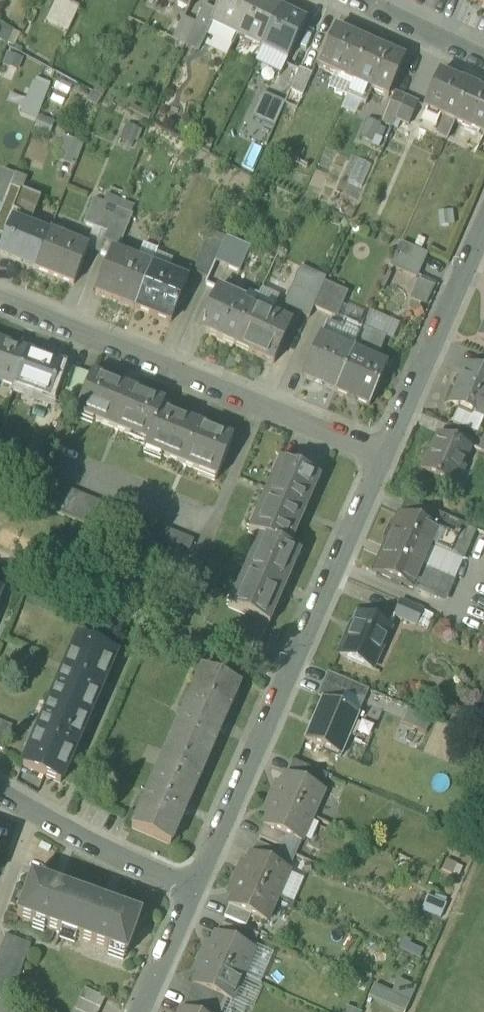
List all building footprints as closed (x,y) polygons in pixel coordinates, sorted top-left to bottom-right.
[(58,28),(69,4),(61,0),(59,0),(48,24),(58,28)] [(189,10),(191,5),(181,0),(167,0),(189,10)] [(236,36),(254,0),(222,0),(216,11),(210,23),(212,24),(236,36)] [(262,48),(279,11),(256,0),(254,0),(236,36),(262,48)] [(79,9),(69,4),(58,28),(68,33),(79,9)] [(204,5),(195,23),(209,30),(212,24),(210,23),(216,11),(204,5)] [(305,23),(279,11),(262,48),(287,60),(305,23)] [(172,39),(185,45),(195,23),(183,17),(172,39)] [(0,23),(0,42),(14,49),(21,34),(0,23)] [(199,51),(209,30),(195,23),(185,45),(199,51)] [(335,74),(353,82),(369,46),(334,30),(318,67),(335,74)] [(369,46),(353,82),(372,90),(388,97),(404,61),(369,46)] [(287,60),(262,48),(255,62),(280,74),(287,60)] [(290,90),(303,96),(312,75),(299,69),(290,90)] [(347,97),(353,82),(335,74),(328,88),(347,97)] [(443,117),(454,121),(470,86),(461,82),(460,84),(438,74),(423,108),(443,117)] [(36,120),(49,88),(32,82),(20,113),(36,120)] [(365,105),(372,90),(353,82),(347,97),(361,103),(365,105)] [(470,86),(454,121),(483,135),(483,94),(478,92),(478,90),(470,86)] [(253,117),(264,122),(275,98),(263,94),(253,117)] [(393,126),(396,119),(405,99),(394,94),(383,122),(393,126)] [(361,103),(347,97),(341,111),(355,117),(361,103)] [(285,103),(275,98),(264,122),(274,127),(285,103)] [(418,105),(405,99),(396,119),(409,125),(418,105)] [(54,122),(40,117),(35,130),(49,135),(54,122)] [(446,139),(454,121),(443,117),(436,134),(446,139)] [(386,128),(367,120),(360,137),(372,142),(371,145),(378,148),(386,128)] [(126,124),(119,141),(132,146),(139,129),(126,124)] [(62,136),(53,158),(75,167),(84,145),(62,136)] [(361,188),(371,165),(358,160),(348,182),(361,188)] [(1,208),(10,187),(14,175),(3,171),(0,177),(0,207),(1,208)] [(10,187),(1,208),(0,211),(0,228),(6,230),(21,191),(10,187)] [(0,254),(35,268),(48,236),(29,228),(41,199),(21,191),(6,230),(9,232),(0,254)] [(84,225),(97,230),(107,234),(117,209),(94,200),(84,225)] [(132,215),(117,209),(107,234),(105,239),(121,245),(132,215)] [(453,211),(438,212),(440,227),(454,225),(453,211)] [(105,239),(107,234),(97,230),(89,249),(99,254),(105,239)] [(35,269),(74,285),(89,249),(49,234),(48,236),(35,268),(35,269)] [(219,253),(214,264),(226,269),(240,276),(251,249),(226,238),(223,245),(219,253)] [(206,247),(219,253),(223,245),(210,239),(206,247)] [(390,266),(416,278),(427,254),(401,243),(390,266)] [(152,267),(157,255),(158,251),(144,246),(137,263),(135,268),(149,274),(150,272),(152,267)] [(193,273),(208,280),(214,264),(219,253),(206,247),(205,246),(193,273)] [(95,292),(135,308),(149,274),(135,268),(137,263),(111,253),(95,292)] [(157,255),(152,267),(163,272),(168,274),(172,261),(157,255)] [(217,290),(226,269),(214,264),(208,280),(205,285),(217,290)] [(152,267),(150,272),(162,276),(163,272),(152,267)] [(301,267),(292,287),(318,298),(324,283),(326,278),(301,267)] [(150,272),(149,274),(135,308),(171,322),(187,282),(168,274),(163,272),(162,276),(150,272)] [(412,296),(427,302),(433,287),(419,281),(412,296)] [(324,283),(318,298),(313,308),(337,319),(343,306),(348,293),(324,283)] [(309,318),(313,308),(318,298),(292,287),(283,307),(309,318)] [(261,289),(251,310),(268,318),(270,316),(272,316),(280,298),(261,289)] [(204,332),(235,346),(251,310),(243,306),(245,302),(217,290),(204,318),(209,321),(204,332)] [(363,314),(343,306),(337,319),(334,326),(340,329),(344,320),(358,326),(363,314)] [(268,318),(251,310),(235,346),(236,346),(248,352),(274,364),(292,325),(272,316),(270,316),(268,318)] [(363,328),(363,330),(388,341),(391,343),(399,324),(370,312),(363,328)] [(326,323),(320,338),(353,352),(363,330),(363,328),(358,326),(344,320),(340,329),(334,326),(326,323)] [(353,352),(378,363),(388,341),(363,330),(353,352)] [(302,376),(336,391),(353,352),(320,338),(319,337),(302,376)] [(15,387),(26,355),(28,351),(18,348),(17,352),(0,346),(0,381),(15,387)] [(378,363),(353,352),(336,391),(370,407),(387,367),(378,363)] [(52,364),(26,355),(15,387),(50,400),(55,387),(63,365),(63,364),(53,360),(52,364)] [(55,387),(63,391),(72,368),(63,365),(55,387)] [(480,415),(483,407),(483,374),(478,371),(467,366),(457,389),(451,402),(460,407),(480,416),(480,415)] [(63,391),(73,394),(82,372),(72,368),(63,391)] [(91,375),(82,372),(73,394),(82,398),(91,375)] [(144,448),(217,478),(233,438),(163,408),(164,405),(91,375),(82,398),(76,413),(147,442),(144,448)] [(483,417),(480,415),(480,416),(460,407),(453,423),(474,433),(475,433),(478,429),(483,417)] [(421,472),(453,486),(469,448),(438,435),(429,457),(428,457),(421,472)] [(247,616),(267,625),(298,553),(288,548),(318,479),(283,463),(252,533),(262,537),(231,609),(247,616)] [(28,501),(118,537),(127,515),(37,479),(28,501)] [(400,516),(422,525),(428,510),(407,501),(408,501),(407,500),(400,516)] [(451,520),(428,510),(422,525),(437,531),(437,533),(444,536),(451,520)] [(194,542),(127,515),(118,537),(185,565),(194,542)] [(413,586),(415,583),(437,533),(437,531),(422,525),(400,516),(376,571),(413,586)] [(471,529),(451,520),(444,536),(464,545),(471,529)] [(444,536),(437,533),(415,583),(421,585),(419,589),(441,598),(448,581),(422,569),(432,546),(459,557),(464,545),(444,536)] [(449,581),(459,557),(432,546),(422,569),(448,581),(449,581)] [(394,616),(416,626),(423,611),(401,601),(394,616)] [(339,655),(371,669),(389,628),(360,614),(349,637),(347,636),(339,655)] [(236,641),(255,652),(267,625),(247,616),(236,641)] [(78,638),(50,703),(88,719),(105,681),(116,655),(78,638)] [(131,829),(170,846),(240,686),(201,669),(131,829)] [(328,672),(324,683),(346,693),(345,694),(364,702),(369,690),(328,672)] [(341,705),(345,694),(346,693),(324,683),(318,696),(323,698),(323,697),(341,705)] [(341,705),(359,713),(364,702),(345,694),(341,705)] [(305,740),(341,756),(359,713),(341,705),(323,697),(323,698),(305,740)] [(60,784),(88,719),(50,703),(23,767),(60,784)] [(2,724),(0,728),(0,749),(2,750),(12,728),(2,724)] [(288,775),(321,790),(327,775),(294,761),(294,763),(293,762),(288,775)] [(271,794),(269,798),(313,817),(324,791),(321,790),(288,775),(286,774),(280,789),(274,787),(271,794)] [(302,843),(313,817),(269,798),(265,808),(270,811),(264,826),(286,836),(302,843)] [(259,837),(281,847),(286,836),(264,826),(259,837)] [(252,854),(274,864),(279,853),(257,843),(252,854)] [(239,866),(234,877),(278,897),(290,871),(274,864),(252,854),(251,854),(245,869),(239,866)] [(17,917),(126,957),(140,917),(31,877),(17,917)] [(267,922),(278,897),(234,877),(230,888),(235,890),(229,905),(229,906),(251,915),(267,922)] [(225,917),(246,926),(251,915),(229,906),(225,917)] [(217,934),(239,943),(244,933),(222,923),(217,934)] [(239,943),(255,950),(261,936),(248,931),(244,933),(239,943)] [(204,946),(200,957),(243,976),(255,950),(239,943),(217,934),(216,933),(210,948),(204,946)] [(8,1006),(30,945),(6,936),(0,952),(0,1001),(8,1006)] [(232,1002),(243,976),(200,957),(195,968),(200,970),(194,985),(194,986),(228,1000),(232,1002)] [(370,984),(365,997),(402,1011),(403,1011),(413,986),(394,978),(389,991),(370,984)] [(188,999),(217,1011),(222,1011),(228,1000),(194,986),(188,999)] [(105,999),(84,989),(73,1011),(99,1011),(105,999)] [(188,999),(183,1010),(187,1011),(217,1011),(188,999)]
